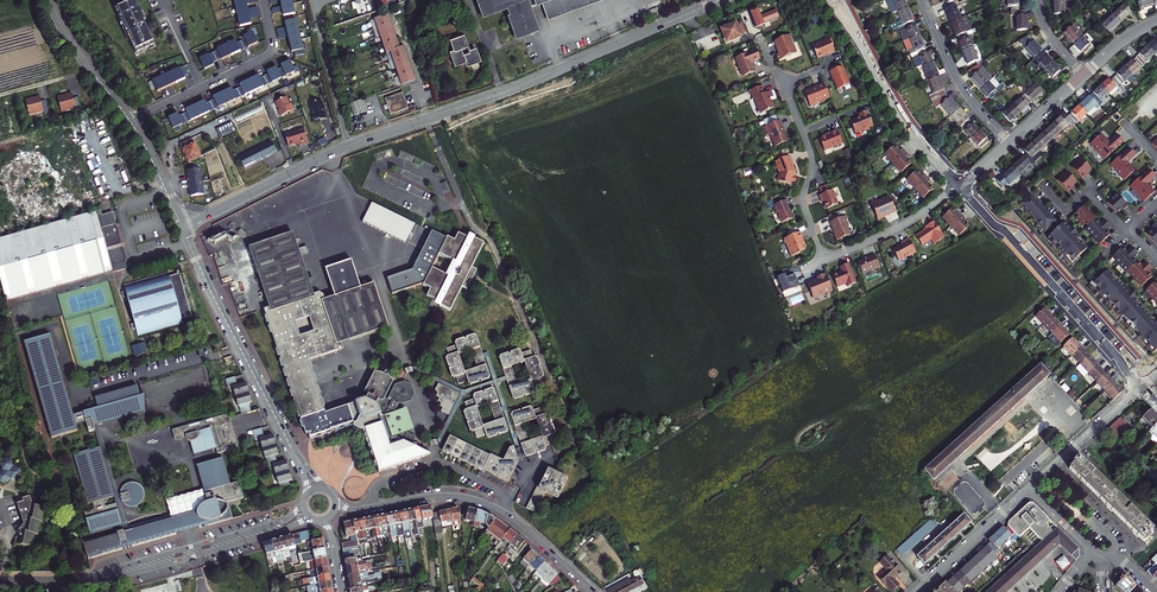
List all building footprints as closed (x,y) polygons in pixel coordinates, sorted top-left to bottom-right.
[(146,22),(135,0),(117,8),(121,17),(119,18),(136,54),(155,45),(147,29),(148,28),(146,22)] [(240,26),(252,24),(250,17),(248,8),(247,0),(234,0),(240,26)] [(280,0),(282,9),(284,16),(295,14),(292,0),(280,0)] [(486,19),(509,10),(513,19),(511,20),(519,40),(521,41),(538,34),(539,31),(530,8),(527,0),(478,0),(486,19)] [(530,8),(537,5),(535,0),(527,0),(530,8)] [(589,5),(602,0),(535,0),(537,5),(544,3),(551,19),(589,5)] [(904,0),(888,0),(893,12),(897,10),(907,6),(904,0)] [(958,5),(955,0),(944,0),(944,1),(946,5),(947,5),(949,9),(958,5)] [(1009,8),(1019,8),(1019,0),(1008,0),(1009,8)] [(1063,0),(1062,0),(1052,1),(1052,7),(1053,15),(1064,15),(1063,0)] [(1152,0),(1142,0),(1137,2),(1140,12),(1148,9),(1154,7),(1152,0)] [(947,20),(949,25),(961,20),(957,11),(965,7),(963,3),(958,5),(949,9),(950,13),(945,15),(947,20)] [(1123,4),(1111,13),(1119,21),(1124,17),(1130,12),(1123,4)] [(910,15),(907,6),(897,10),(902,24),(912,20),(910,15)] [(1020,11),(1015,11),(1017,31),(1028,30),(1027,22),(1027,15),(1026,15),(1025,10),(1020,11)] [(1113,26),(1119,21),(1111,13),(1099,23),(1106,31),(1109,28),(1110,29),(1113,26)] [(376,22),(382,41),(395,35),(388,17),(376,22)] [(304,54),(296,19),(285,22),(287,29),(289,39),(291,48),(292,52),(295,52),(296,56),(304,54)] [(729,24),(720,27),(727,43),(743,35),(742,33),(747,32),(742,20),(738,22),(737,20),(729,24)] [(896,27),(901,40),(918,32),(915,26),(912,20),(902,24),(896,27)] [(956,37),(966,33),(961,20),(949,25),(952,32),(955,38),(956,37)] [(1072,44),(1080,36),(1070,25),(1061,32),(1067,39),(1072,44)] [(245,39),(241,41),(245,49),(253,45),(259,42),(254,32),(244,36),(245,39)] [(921,39),(918,32),(901,40),(905,50),(907,49),(909,53),(914,51),(924,47),(921,39)] [(973,47),(966,33),(956,37),(958,42),(957,42),(958,46),(961,52),(973,47)] [(789,34),(774,40),(777,46),(778,49),(779,48),(781,52),(776,53),(779,59),(796,52),(790,37),(789,34)] [(416,84),(404,50),(400,52),(395,35),(382,41),(387,56),(392,54),(403,88),(416,84)] [(1083,54),(1090,47),(1080,36),(1072,44),(1075,48),(1078,51),(1079,50),(1083,54)] [(836,51),(830,37),(823,40),(824,42),(819,44),(816,43),(814,48),(818,58),(824,56),(824,55),(827,54),(829,53),(836,51)] [(1025,46),(1036,58),(1043,51),(1038,45),(1033,39),(1025,46)] [(236,40),(226,44),(231,55),(239,52),(245,49),(241,41),(237,42),(236,40)] [(471,57),(465,59),(462,53),(468,51),(465,40),(452,45),(456,55),(452,57),(456,69),(467,65),(468,69),(473,68),(481,65),(476,53),(470,55),(471,57)] [(1154,56),(1156,54),(1156,40),(1155,42),(1155,41),(1153,43),(1147,48),(1154,56)] [(218,50),(214,52),(218,60),(222,58),(222,59),(227,57),(231,55),(226,44),(217,49),(218,50)] [(916,67),(922,64),(932,60),(930,54),(928,51),(926,51),(924,47),(914,51),(916,55),(912,57),(916,67)] [(973,47),(961,52),(964,59),(967,66),(979,61),(973,47)] [(753,65),(751,64),(750,62),(749,60),(759,56),(756,48),(735,57),(743,75),(754,71),(753,70),(754,68),(753,65)] [(1136,59),(1143,66),(1154,56),(1147,48),(1142,53),(1139,55),(1139,56),(1136,59)] [(1046,55),(1043,51),(1036,58),(1046,70),(1054,63),(1049,57),(1046,54),(1046,55)] [(218,60),(214,52),(200,58),(205,69),(212,66),(215,64),(214,62),(218,60)] [(1125,68),(1132,76),(1143,66),(1136,59),(1133,62),(1132,61),(1130,63),(1125,68)] [(282,68),(278,69),(282,77),(295,71),(290,60),(286,62),(280,65),(282,68)] [(922,64),(928,78),(938,74),(934,66),(932,60),(922,64)] [(1046,70),(1057,81),(1064,75),(1061,71),(1058,67),(1054,63),(1046,70)] [(849,83),(842,65),(828,71),(832,79),(833,78),(834,80),(837,88),(849,83)] [(183,66),(151,81),(156,91),(163,88),(171,84),(180,80),(184,78),(183,76),(187,74),(183,66)] [(268,84),(282,77),(278,69),(277,69),(276,67),(272,69),(267,71),(268,74),(264,75),(268,84)] [(974,83),(979,90),(987,83),(974,68),(966,75),(974,83)] [(1132,76),(1125,68),(1120,72),(1117,75),(1114,78),(1121,86),(1125,89),(1128,86),(1125,83),(1132,76)] [(927,94),(930,101),(944,92),(941,88),(943,88),(941,81),(938,74),(928,78),(933,91),(927,94)] [(255,90),(268,84),(264,75),(260,78),(258,75),(255,77),(250,79),(255,90)] [(1101,86),(1108,94),(1116,88),(1118,89),(1121,86),(1114,78),(1111,82),(1109,79),(1107,81),(1101,86)] [(241,96),(255,90),(250,79),(244,82),(240,84),(241,86),(237,88),(241,96)] [(987,97),(991,100),(1000,92),(1006,86),(1002,83),(999,86),(992,79),(987,83),(979,90),(983,94),(986,98),(987,97)] [(830,97),(824,82),(816,86),(814,87),(805,91),(810,105),(830,97)] [(749,90),(753,97),(754,97),(761,112),(773,107),(771,101),(769,100),(768,99),(768,97),(772,95),(770,90),(763,92),(760,85),(749,90)] [(1036,85),(1025,95),(1031,102),(1032,103),(1038,97),(1043,93),(1036,85)] [(1091,96),(1098,104),(1108,94),(1101,86),(1096,91),(1093,93),(1094,94),(1091,96)] [(228,102),(241,96),(237,88),(233,90),(231,88),(228,89),(223,92),(228,102)] [(214,109),(228,102),(223,92),(218,94),(213,96),(214,99),(210,100),(214,109)] [(939,103),(950,114),(958,107),(952,101),(947,95),(946,96),(944,92),(930,101),(935,107),(939,103)] [(72,93),(56,97),(60,111),(75,107),(77,112),(81,111),(78,98),(73,99),(72,93)] [(1025,95),(1013,106),(1020,113),(1026,108),(1028,106),(1031,102),(1025,95)] [(40,96),(26,99),(30,115),(44,112),(44,115),(50,114),(46,100),(41,101),(40,96)] [(409,111),(403,96),(387,102),(392,116),(409,111)] [(1079,106),(1086,114),(1094,107),(1097,110),(1100,107),(1098,104),(1091,96),(1087,99),(1084,102),(1079,106)] [(368,109),(363,97),(353,101),(357,113),(368,109)] [(287,98),(276,103),(278,108),(280,111),(279,112),(282,117),(294,110),(291,105),(290,105),(287,98)] [(201,115),(214,109),(210,100),(206,103),(204,100),(202,101),(196,104),(201,115)] [(328,120),(322,102),(310,105),(314,118),(313,118),(314,122),(321,121),(321,122),(324,121),(328,120)] [(187,121),(201,115),(196,104),(190,107),(186,109),(187,111),(183,113),(187,121)] [(1016,118),(1020,113),(1013,106),(1002,116),(1009,123),(1012,120),(1013,120),(1016,118)] [(1086,114),(1079,106),(1074,111),(1071,113),(1071,114),(1068,117),(1075,125),(1086,114)] [(954,124),(957,128),(968,118),(963,112),(958,107),(950,114),(956,121),(954,124)] [(873,125),(867,110),(859,113),(861,116),(858,117),(857,118),(857,117),(850,120),(855,132),(863,129),(864,130),(869,128),(869,127),(873,125)] [(173,128),(187,121),(183,113),(179,115),(177,113),(174,114),(168,117),(173,128)] [(1054,123),(1061,131),(1068,124),(1071,128),(1075,125),(1068,117),(1065,120),(1061,116),(1059,118),(1054,123)] [(963,129),(970,137),(978,129),(973,123),(968,118),(957,128),(960,131),(963,129)] [(783,128),(779,120),(764,126),(768,134),(770,133),(776,146),(788,140),(785,132),(784,132),(783,131),(782,128),(783,128)] [(1048,128),(1043,133),(1050,141),(1061,131),(1054,123),(1048,128)] [(232,124),(216,131),(220,139),(236,132),(232,124)] [(304,129),(285,135),(289,147),(297,144),(299,144),(300,146),(309,143),(304,129)] [(828,135),(819,138),(824,150),(842,143),(837,129),(829,132),(829,134),(828,135)] [(982,133),(978,129),(970,137),(980,148),(988,141),(985,138),(986,137),(982,133)] [(1031,143),(1039,151),(1046,144),(1049,147),(1052,144),(1050,141),(1043,133),(1037,138),(1031,143)] [(1120,139),(1117,136),(1109,143),(1102,135),(1091,145),(1105,160),(1124,143),(1120,139)] [(191,138),(180,144),(185,154),(188,161),(199,155),(191,138)] [(317,148),(329,143),(327,138),(315,142),(317,148)] [(912,151),(909,148),(906,145),(905,146),(903,143),(900,140),(898,143),(889,150),(904,168),(916,158),(914,155),(911,152),(912,151)] [(277,152),(272,141),(239,157),(245,168),(251,165),(250,164),(253,163),(262,159),(277,152)] [(1023,156),(1030,164),(1034,161),(1041,154),(1039,151),(1031,143),(1027,147),(1024,150),(1027,153),(1023,156)] [(853,154),(851,148),(844,151),(847,157),(853,154)] [(1132,153),(1129,149),(1110,166),(1124,181),(1135,171),(1127,163),(1135,156),(1132,153)] [(783,150),(775,153),(778,158),(785,155),(783,150)] [(780,170),(778,178),(780,181),(791,183),(792,180),(795,181),(796,174),(793,173),(794,171),(794,170),(791,164),(792,164),(788,154),(785,155),(778,158),(776,159),(780,170)] [(1012,166),(1019,174),(1030,164),(1023,156),(1020,159),(1017,161),(1012,166)] [(1081,158),(1071,167),(1082,179),(1086,175),(1088,173),(1087,173),(1091,169),(1081,158)] [(934,177),(931,174),(928,171),(927,172),(925,169),(923,166),(911,176),(927,194),(938,184),(935,180),(933,179),(934,177)] [(1005,174),(1001,177),(1007,183),(1011,187),(1022,177),(1019,174),(1012,166),(1007,171),(1004,173),(1005,174)] [(191,196),(203,195),(200,169),(187,171),(188,175),(188,179),(187,179),(188,189),(190,189),(190,191),(191,196)] [(1147,184),(1154,177),(1148,170),(1129,187),(1143,203),(1154,192),(1149,187),(1147,184)] [(1066,171),(1057,180),(1068,192),(1072,188),(1074,187),(1073,186),(1077,183),(1066,171)] [(1007,183),(1001,177),(996,181),(1002,187),(1007,183)] [(825,184),(818,187),(821,193),(829,190),(827,183),(825,184)] [(821,193),(818,194),(820,199),(822,199),(823,202),(825,208),(838,203),(832,189),(829,190),(821,193)] [(1128,206),(1117,194),(1107,203),(1116,213),(1120,210),(1122,208),(1124,209),(1128,206)] [(895,211),(889,195),(878,199),(871,202),(878,219),(885,216),(885,215),(887,214),(895,211)] [(1019,206),(1025,213),(1037,201),(1034,198),(1033,196),(1031,198),(1029,197),(1019,206)] [(786,198),(773,203),(777,210),(781,220),(793,216),(789,208),(789,206),(789,205),(786,198)] [(1040,204),(1037,201),(1025,213),(1031,219),(1042,210),(1040,208),(1042,206),(1040,204)] [(416,225),(373,203),(364,222),(406,243),(416,225)] [(1100,244),(1111,234),(1108,232),(1107,230),(1110,226),(1104,220),(1100,223),(1098,221),(1093,215),(1087,209),(1084,205),(1076,213),(1078,216),(1076,218),(1083,225),(1085,223),(1088,226),(1085,228),(1100,244)] [(965,217),(962,214),(959,211),(958,212),(956,209),(953,206),(942,216),(958,234),(969,224),(966,221),(964,218),(965,217)] [(101,208),(6,236),(0,238),(0,278),(6,300),(112,269),(112,271),(117,269),(116,264),(117,262),(125,259),(127,259),(123,246),(122,246),(121,243),(120,241),(121,239),(116,222),(113,221),(112,217),(110,216),(103,218),(102,214),(101,208)] [(1042,210),(1031,219),(1037,226),(1050,215),(1048,212),(1045,209),(1043,211),(1042,210)] [(112,217),(113,221),(116,222),(113,211),(102,214),(103,218),(110,216),(112,217)] [(844,215),(830,221),(834,231),(834,233),(833,233),(835,238),(837,237),(849,233),(846,224),(847,223),(845,218),(844,215)] [(1052,217),(1050,215),(1037,226),(1044,233),(1054,223),(1053,222),(1055,220),(1052,217)] [(922,243),(931,237),(935,243),(945,236),(934,220),(926,225),(927,227),(925,229),(916,234),(922,243)] [(1156,224),(1152,227),(1153,228),(1151,230),(1150,231),(1151,232),(1147,235),(1156,246),(1156,226),(1156,224)] [(1069,232),(1063,226),(1049,239),(1052,242),(1051,244),(1053,246),(1055,245),(1058,249),(1057,250),(1061,255),(1065,259),(1066,258),(1072,264),(1078,258),(1086,251),(1080,244),(1075,238),(1077,236),(1071,230),(1069,232)] [(478,268),(474,266),(485,242),(475,237),(476,236),(470,234),(468,238),(458,233),(456,238),(449,234),(448,236),(434,229),(415,268),(389,277),(390,280),(394,293),(426,282),(425,284),(432,288),(427,297),(433,300),(437,301),(434,306),(438,308),(441,309),(443,305),(452,310),(464,286),(469,288),(473,279),(478,268)] [(214,233),(203,237),(207,248),(232,238),(229,230),(227,231),(228,234),(223,236),(221,231),(214,234),(214,233)] [(799,230),(783,236),(784,238),(783,240),(784,242),(786,243),(791,255),(799,252),(800,249),(804,248),(806,244),(802,242),(801,240),(800,238),(802,237),(799,230)] [(314,299),(293,234),(248,249),(270,313),(314,299)] [(916,251),(909,237),(901,241),(902,243),(900,244),(898,245),(892,247),(898,259),(908,254),(910,254),(916,251)] [(1126,251),(1122,247),(1111,257),(1123,270),(1125,269),(1139,284),(1150,274),(1148,272),(1147,270),(1150,267),(1144,260),(1141,264),(1139,262),(1137,260),(1135,262),(1132,258),(1135,254),(1137,253),(1131,246),(1129,249),(1126,251)] [(864,257),(857,259),(863,272),(880,265),(875,252),(864,257)] [(1066,258),(1065,259),(1072,267),(1080,260),(1078,258),(1072,264),(1066,258)] [(117,262),(116,264),(117,269),(128,266),(125,259),(117,262)] [(325,269),(335,297),(362,288),(352,260),(325,269)] [(856,281),(848,262),(839,265),(841,271),(839,272),(837,270),(832,273),(837,285),(845,282),(846,285),(856,281)] [(784,274),(777,277),(783,292),(800,285),(796,278),(795,275),(802,272),(799,265),(783,272),(784,274)] [(117,297),(121,296),(129,321),(125,323),(127,329),(131,327),(133,335),(177,321),(176,317),(186,314),(180,293),(174,272),(173,271),(171,271),(171,273),(163,275),(162,270),(118,283),(120,290),(116,291),(117,297)] [(824,292),(832,289),(825,272),(815,275),(816,278),(814,278),(813,279),(813,278),(806,281),(812,296),(824,291),(824,292)] [(1092,285),(1098,291),(1097,293),(1099,295),(1102,299),(1104,297),(1107,301),(1106,303),(1108,305),(1110,304),(1116,311),(1115,313),(1120,318),(1121,317),(1123,318),(1126,322),(1134,330),(1136,332),(1138,335),(1137,337),(1141,342),(1143,340),(1146,344),(1145,346),(1147,348),(1149,347),(1153,351),(1156,348),(1156,323),(1156,322),(1154,324),(1149,319),(1138,306),(1132,300),(1134,298),(1128,291),(1126,293),(1107,272),(1098,280),(1092,285)] [(1092,285),(1098,280),(1097,278),(1089,285),(1097,293),(1098,291),(1092,285)] [(1154,279),(1143,289),(1155,302),(1154,303),(1156,307),(1156,282),(1156,281),(1154,279)] [(344,430),(344,428),(346,429),(349,428),(349,426),(351,427),(354,426),(354,425),(357,424),(358,422),(361,423),(363,425),(363,426),(364,429),(363,430),(364,433),(365,434),(364,435),(366,439),(367,440),(366,441),(367,444),(369,444),(368,446),(369,449),(371,450),(371,452),(370,453),(372,457),(373,457),(375,462),(374,464),(375,467),(376,468),(378,473),(426,457),(425,453),(415,448),(415,447),(414,446),(413,446),(412,447),(410,446),(402,441),(389,445),(390,439),(382,417),(378,404),(378,402),(382,402),(384,398),(385,396),(386,396),(390,389),(389,388),(392,383),(387,378),(382,375),(375,374),(366,392),(367,393),(369,395),(366,399),(356,403),(352,410),(349,408),(334,414),(331,412),(326,413),(326,412),(309,361),(344,349),(341,342),(339,342),(339,339),(348,336),(349,340),(371,333),(388,328),(374,284),(362,288),(335,297),(335,298),(330,300),(330,299),(324,301),(323,297),(319,294),(314,296),(314,299),(270,314),(268,313),(267,310),(263,311),(302,422),(306,435),(308,434),(310,439),(316,437),(318,438),(321,437),(322,435),(326,434),(328,435),(331,434),(332,432),(334,432),(335,432),(339,431),(339,430),(341,431),(344,430)] [(1110,304),(1108,305),(1115,313),(1116,311),(1110,304)] [(1049,311),(1046,308),(1037,316),(1045,325),(1054,317),(1056,315),(1051,310),(1049,311)] [(1057,320),(1054,317),(1045,325),(1053,334),(1064,324),(1059,319),(1057,320)] [(1134,330),(1126,322),(1124,323),(1132,332),(1134,330)] [(1064,324),(1053,334),(1061,342),(1070,335),(1067,331),(1069,330),(1064,324)] [(47,333),(21,340),(50,437),(76,430),(74,424),(85,421),(87,431),(94,429),(92,425),(98,423),(143,410),(138,392),(135,383),(93,396),(96,406),(71,414),(47,333)] [(457,344),(448,347),(450,354),(448,355),(455,377),(458,376),(461,386),(491,376),(488,366),(479,369),(465,374),(458,351),(472,347),(480,344),(477,334),(456,342),(457,344)] [(1053,334),(1050,336),(1058,345),(1061,342),(1053,334)] [(1076,342),(1073,338),(1064,346),(1073,355),(1083,346),(1078,340),(1076,342)] [(140,344),(129,347),(131,354),(142,351),(140,344)] [(1081,365),(1090,357),(1086,354),(1088,352),(1083,346),(1073,355),(1081,365)] [(485,365),(479,347),(472,349),(478,367),(485,365)] [(533,357),(530,347),(500,357),(503,365),(511,363),(526,358),(533,381),(519,385),(510,388),(513,398),(535,391),(534,388),(543,385),(540,378),(543,377),(536,356),(533,357)] [(1094,359),(1093,361),(1090,357),(1081,365),(1088,373),(1099,364),(1094,359)] [(1048,372),(1052,368),(1046,361),(1042,366),(1048,372)] [(1040,364),(950,446),(960,457),(1049,374),(1048,372),(1042,366),(1040,364)] [(1102,371),(1104,370),(1099,364),(1088,373),(1096,382),(1105,375),(1102,371)] [(1088,373),(1081,365),(1076,368),(1084,377),(1088,373)] [(518,383),(512,366),(506,368),(512,385),(518,383)] [(1110,377),(1108,379),(1105,375),(1096,382),(1105,392),(1115,383),(1110,377)] [(95,376),(88,378),(91,385),(98,383),(95,376)] [(239,406),(241,414),(251,412),(248,403),(251,402),(251,399),(249,393),(247,386),(246,383),(237,385),(235,377),(226,379),(228,388),(232,387),(235,396),(238,406),(239,406)] [(403,382),(396,385),(389,398),(400,402),(403,405),(411,403),(415,395),(412,386),(405,382),(403,382)] [(1120,388),(1115,383),(1105,392),(1112,400),(1121,393),(1118,390),(1120,388)] [(442,411),(449,415),(460,394),(440,384),(436,391),(439,393),(437,396),(441,398),(439,401),(442,403),(441,406),(444,408),(442,411)] [(482,428),(475,406),(489,401),(498,398),(495,388),(474,396),(475,398),(466,401),(468,409),(465,409),(473,431),(475,430),(478,440),(509,430),(505,420),(497,423),(482,428)] [(395,413),(400,402),(389,398),(384,398),(382,402),(378,402),(378,404),(382,417),(395,413)] [(502,419),(497,401),(490,403),(496,421),(502,419)] [(508,481),(519,461),(517,456),(524,454),(525,456),(546,449),(545,446),(554,443),(551,435),(554,434),(547,413),(545,414),(541,404),(511,414),(514,423),(523,420),(537,416),(545,438),(530,443),(522,446),(522,447),(515,449),(514,446),(510,447),(503,460),(492,454),(487,454),(451,435),(446,445),(444,450),(447,451),(455,456),(464,460),(473,465),(480,469),(486,472),(487,470),(489,471),(505,480),(508,481)] [(414,431),(407,409),(395,413),(382,417),(390,439),(407,433),(414,431)] [(1156,419),(1156,416),(1154,413),(1150,409),(1141,417),(1148,424),(1144,427),(1147,431),(1148,430),(1156,419)] [(238,448),(229,414),(172,430),(175,441),(186,438),(186,439),(187,439),(187,440),(188,440),(188,441),(189,441),(189,442),(190,442),(194,455),(216,449),(217,454),(238,448)] [(1127,416),(1122,420),(1126,424),(1131,420),(1127,416)] [(1107,429),(1116,439),(1129,428),(1126,424),(1122,420),(1121,419),(1120,417),(1107,429)] [(1148,430),(1152,433),(1156,438),(1156,419),(1148,430)] [(98,423),(92,425),(94,429),(98,445),(113,495),(115,501),(122,523),(126,533),(171,520),(170,515),(129,527),(98,423)] [(529,441),(523,423),(517,425),(523,443),(529,441)] [(266,458),(268,466),(273,465),(277,463),(275,455),(278,454),(277,451),(274,438),(273,435),(264,438),(262,428),(252,431),(255,440),(259,439),(265,458),(266,458)] [(407,433),(390,439),(389,445),(402,441),(410,446),(416,438),(407,433)] [(71,453),(87,503),(96,500),(98,506),(83,511),(90,533),(122,523),(115,501),(105,504),(103,498),(113,495),(98,445),(71,453)] [(950,446),(925,469),(935,480),(960,457),(950,446)] [(1127,503),(1078,456),(1073,460),(1074,462),(1069,467),(1143,541),(1149,535),(1148,534),(1153,529),(1129,506),(1124,511),(1122,508),(1127,503)] [(12,466),(10,459),(4,457),(0,460),(0,469),(0,482),(4,483),(9,478),(15,479),(20,474),(18,467),(12,466)] [(223,458),(197,466),(207,502),(207,503),(206,503),(205,503),(203,505),(202,505),(201,506),(200,507),(199,507),(199,508),(198,509),(197,510),(197,511),(196,512),(196,513),(196,514),(196,515),(196,516),(197,516),(197,517),(198,518),(199,519),(200,519),(200,520),(201,520),(202,521),(203,521),(204,521),(205,521),(206,521),(206,523),(207,526),(232,518),(228,503),(244,498),(239,482),(231,485),(223,458)] [(279,484),(280,488),(290,485),(289,483),(288,481),(292,480),(291,478),(289,470),(287,465),(286,461),(277,463),(273,465),(275,474),(278,484),(279,484)] [(1145,470),(1155,481),(1156,478),(1156,473),(1149,465),(1145,470)] [(541,483),(540,482),(535,490),(527,508),(536,512),(546,492),(558,497),(567,478),(551,470),(550,471),(547,470),(541,483)] [(119,492),(120,492),(122,500),(121,500),(122,501),(123,501),(123,502),(124,502),(125,503),(126,504),(127,504),(128,505),(129,505),(130,505),(131,505),(132,505),(133,505),(134,505),(135,505),(136,504),(137,504),(138,503),(139,503),(139,502),(140,502),(141,501),(142,500),(142,499),(143,498),(143,497),(144,496),(144,495),(144,494),(144,493),(144,492),(144,491),(144,490),(144,489),(143,488),(143,487),(142,486),(142,485),(141,485),(141,484),(140,483),(139,483),(139,482),(138,482),(137,481),(136,481),(135,481),(135,480),(134,480),(133,480),(132,480),(131,480),(130,480),(129,480),(128,481),(127,481),(126,481),(125,482),(124,483),(123,483),(123,484),(122,485),(121,486),(121,487),(120,488),(120,489),(119,490),(119,491),(119,492)] [(34,506),(30,497),(22,499),(23,502),(18,504),(17,505),(24,525),(17,533),(19,535),(16,538),(15,544),(32,548),(35,535),(38,536),(41,522),(42,523),(45,509),(34,506)] [(1007,525),(1007,526),(1014,533),(1018,538),(1022,535),(1029,528),(1042,543),(1053,533),(1051,531),(1046,525),(1049,522),(1032,505),(1028,504),(1026,505),(1007,522),(1007,525)] [(424,519),(434,517),(433,511),(432,506),(427,506),(421,507),(424,518),(424,519)] [(455,520),(461,519),(458,506),(455,507),(451,508),(453,519),(453,522),(455,522),(455,520)] [(475,525),(479,510),(472,508),(466,506),(464,514),(468,515),(468,519),(474,520),(473,525),(475,525)] [(424,518),(421,507),(418,507),(414,508),(417,524),(420,524),(419,519),(424,518)] [(414,525),(417,524),(414,508),(411,509),(407,510),(410,521),(413,520),(414,525)] [(453,519),(451,508),(443,509),(433,511),(434,517),(436,526),(443,525),(442,521),(453,519)] [(404,510),(401,511),(405,534),(406,538),(413,537),(410,521),(407,510),(404,510)] [(479,510),(475,525),(480,527),(481,521),(486,523),(487,523),(489,514),(484,511),(479,510)] [(393,513),(398,535),(398,536),(405,534),(401,511),(397,512),(393,513)] [(196,513),(171,520),(177,531),(175,531),(175,532),(206,523),(206,521),(205,521),(204,521),(203,521),(202,521),(201,520),(200,520),(200,519),(199,519),(198,518),(197,517),(197,516),(196,516),(196,515),(196,514),(196,513)] [(392,537),(398,535),(393,513),(391,513),(387,514),(392,537)] [(972,521),(964,513),(918,554),(921,557),(917,561),(920,566),(925,562),(930,558),(933,555),(936,552),(941,548),(944,546),(953,537),(956,535),(960,531),(964,528),(967,525),(972,521)] [(384,536),(388,536),(389,539),(390,543),(393,542),(392,537),(387,514),(384,514),(380,515),(384,535),(384,536)] [(495,517),(489,514),(487,523),(493,524),(497,518),(495,517)] [(380,536),(384,535),(380,515),(377,516),(374,517),(377,532),(377,536),(378,541),(381,540),(380,536)] [(377,532),(374,517),(371,517),(367,518),(369,529),(373,529),(373,533),(377,532)] [(371,538),(369,529),(367,518),(364,518),(360,519),(364,535),(364,539),(365,543),(368,542),(367,539),(371,538)] [(497,518),(493,524),(490,528),(487,531),(498,539),(495,543),(498,545),(501,541),(511,528),(503,523),(497,518)] [(901,556),(936,524),(930,518),(903,542),(895,550),(901,556)] [(353,520),(356,532),(359,531),(359,536),(364,535),(360,519),(357,520),(353,520)] [(96,539),(82,542),(85,550),(89,559),(176,534),(175,532),(175,531),(177,531),(171,520),(126,533),(124,534),(123,532),(117,533),(118,536),(97,541),(96,539)] [(348,522),(343,522),(346,537),(350,536),(351,541),(342,542),(344,549),(358,546),(356,532),(353,520),(350,521),(348,522)] [(988,543),(984,546),(985,547),(991,554),(1014,533),(1007,526),(1003,529),(1003,528),(1002,529),(989,541),(987,542),(988,543)] [(507,540),(511,543),(518,534),(515,531),(511,528),(501,541),(505,543),(507,540)] [(1077,558),(1077,551),(1057,529),(1053,533),(1042,543),(1035,549),(988,591),(1008,591),(1058,546),(1073,563),(1077,558)] [(302,540),(310,538),(308,530),(299,532),(301,539),(302,540)] [(299,532),(293,534),(295,540),(301,539),(299,532)] [(294,550),(297,549),(296,544),(295,541),(295,540),(293,534),(289,535),(286,536),(292,560),(293,562),(298,561),(294,550)] [(511,543),(519,550),(526,540),(523,537),(518,534),(511,543)] [(289,561),(292,560),(286,536),(282,537),(279,538),(284,556),(287,555),(289,561)] [(284,556),(279,538),(275,539),(271,540),(275,555),(276,561),(284,559),(284,556)] [(323,538),(312,540),(308,541),(310,551),(325,549),(324,544),(323,538)] [(269,557),(275,555),(271,540),(267,541),(262,542),(264,550),(269,565),(271,564),(269,557)] [(982,550),(981,549),(981,550),(978,552),(988,564),(995,558),(991,554),(985,547),(982,550)] [(310,551),(298,553),(301,562),(310,560),(326,557),(326,554),(325,549),(310,551)] [(524,558),(530,564),(538,556),(535,553),(531,550),(524,558)] [(508,555),(504,552),(499,559),(505,564),(509,558),(508,555)] [(974,555),(975,556),(972,559),(982,570),(988,564),(978,552),(975,555),(974,555)] [(363,557),(353,559),(352,555),(345,556),(346,563),(347,568),(374,563),(373,559),(364,561),(363,557)] [(879,560),(886,568),(885,570),(882,572),(882,571),(877,575),(877,576),(876,577),(882,585),(883,584),(890,591),(897,585),(891,579),(890,577),(892,576),(893,577),(900,571),(893,562),(892,563),(885,555),(879,560)] [(1063,555),(1055,562),(1061,570),(1069,563),(1063,555)] [(537,570),(544,562),(541,559),(538,556),(530,564),(537,570)] [(310,560),(312,569),(328,566),(327,562),(326,557),(310,560)] [(529,566),(530,564),(524,558),(521,560),(528,566),(529,566)] [(969,561),(968,561),(967,561),(964,564),(975,576),(982,570),(972,559),(969,561)] [(885,570),(886,568),(879,560),(877,561),(885,570)] [(1152,577),(1156,572),(1156,561),(1155,563),(1147,571),(1150,575),(1152,577)] [(535,572),(541,578),(551,568),(548,565),(544,562),(537,570),(535,572)] [(348,572),(348,575),(369,571),(368,568),(374,566),(374,563),(347,568),(348,572)] [(969,582),(975,576),(964,564),(962,567),(961,568),(958,571),(969,582)] [(329,571),(328,566),(312,569),(309,569),(310,572),(311,577),(329,574),(329,571)] [(555,586),(562,578),(556,573),(551,568),(541,578),(541,579),(547,584),(549,582),(555,586)] [(349,578),(350,582),(378,577),(382,576),(381,572),(376,573),(376,574),(369,575),(369,571),(348,575),(349,578)] [(962,588),(969,582),(958,571),(956,574),(955,573),(954,574),(952,576),(962,588)] [(310,585),(330,581),(330,578),(329,574),(311,577),(303,579),(304,583),(310,582),(310,585)] [(1135,586),(1131,581),(1125,575),(1115,585),(1123,591),(1129,591),(1135,586)] [(641,576),(632,581),(626,584),(624,581),(607,590),(608,591),(626,591),(644,581),(641,576)] [(953,591),(958,591),(962,588),(952,576),(949,579),(947,580),(948,581),(945,583),(953,591)] [(351,586),(351,590),(368,587),(369,586),(368,583),(379,581),(378,577),(350,582),(351,586)] [(309,591),(313,591),(332,589),(331,585),(330,581),(310,585),(307,585),(309,591)] [(944,582),(937,589),(936,591),(934,591),(953,591),(945,583),(944,582)]
